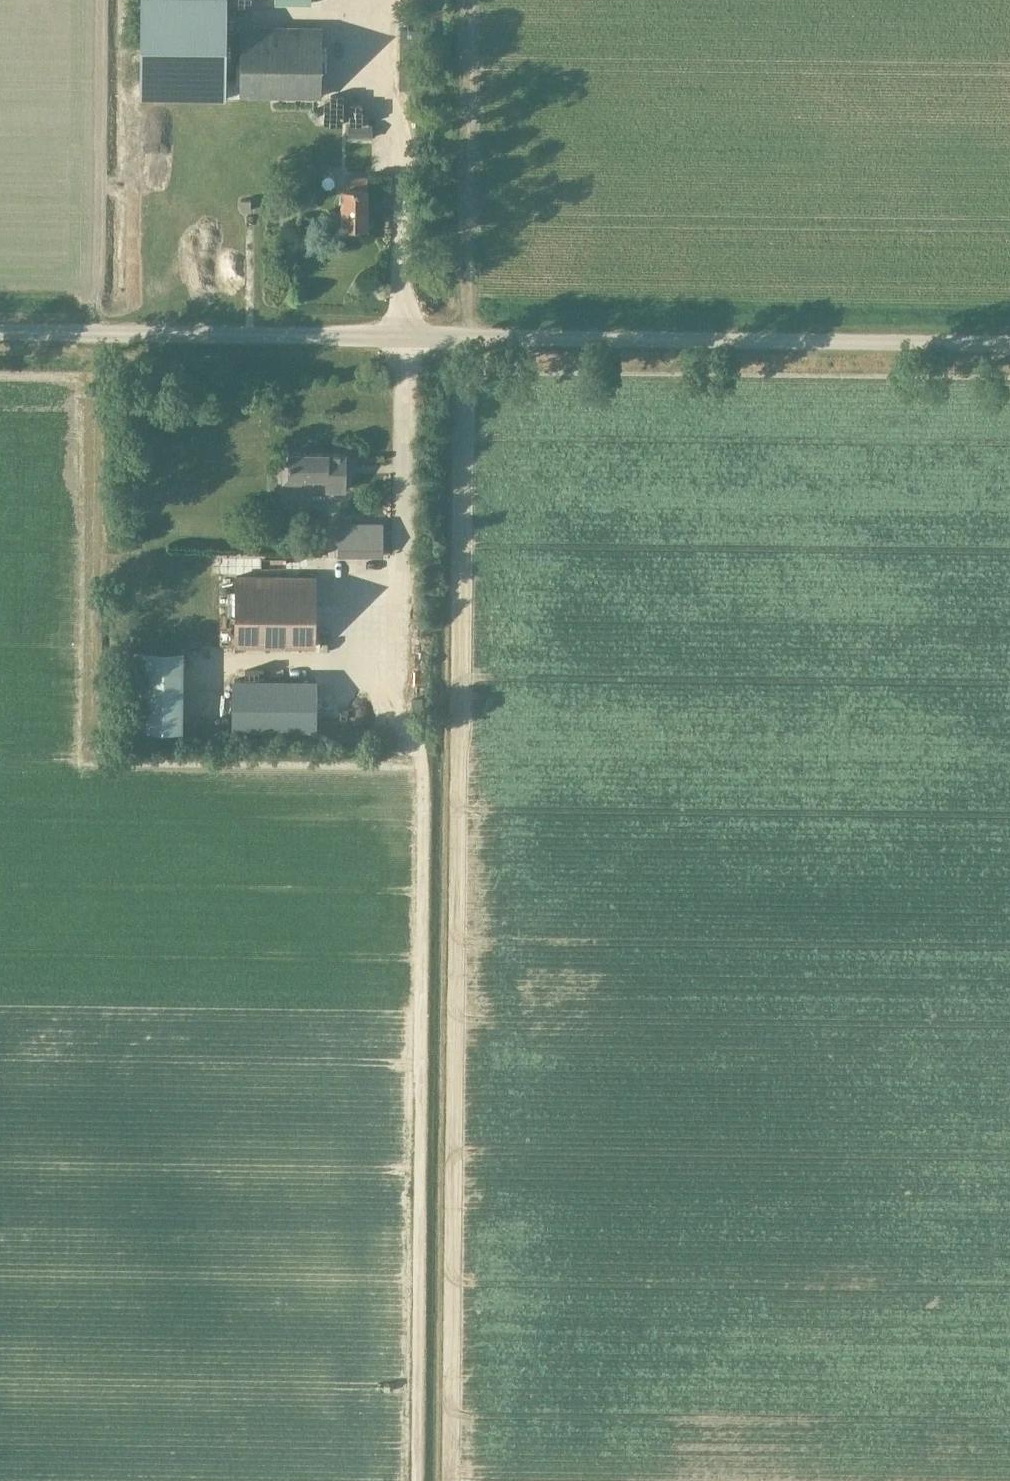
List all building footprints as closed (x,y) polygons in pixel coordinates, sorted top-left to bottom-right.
[(240,95),(320,96),(320,26),(241,26),(241,79),(226,79),(226,0),(140,0),(139,95),(240,95)] [(342,226),(367,226),(366,187),(366,176),(346,176),(346,187),(342,187),(342,226)] [(345,452),(327,452),(288,451),(288,464),(282,464),(282,482),(301,482),(301,476),(326,476),(326,489),(344,489),(345,452)] [(227,555),(223,574),(233,576),(238,557),(227,555)] [(235,575),(235,644),(314,645),(314,576),(235,575)] [(134,646),(133,731),(181,731),(182,647),(134,646)] [(313,682),(233,682),(232,730),(313,731),(313,682)]
